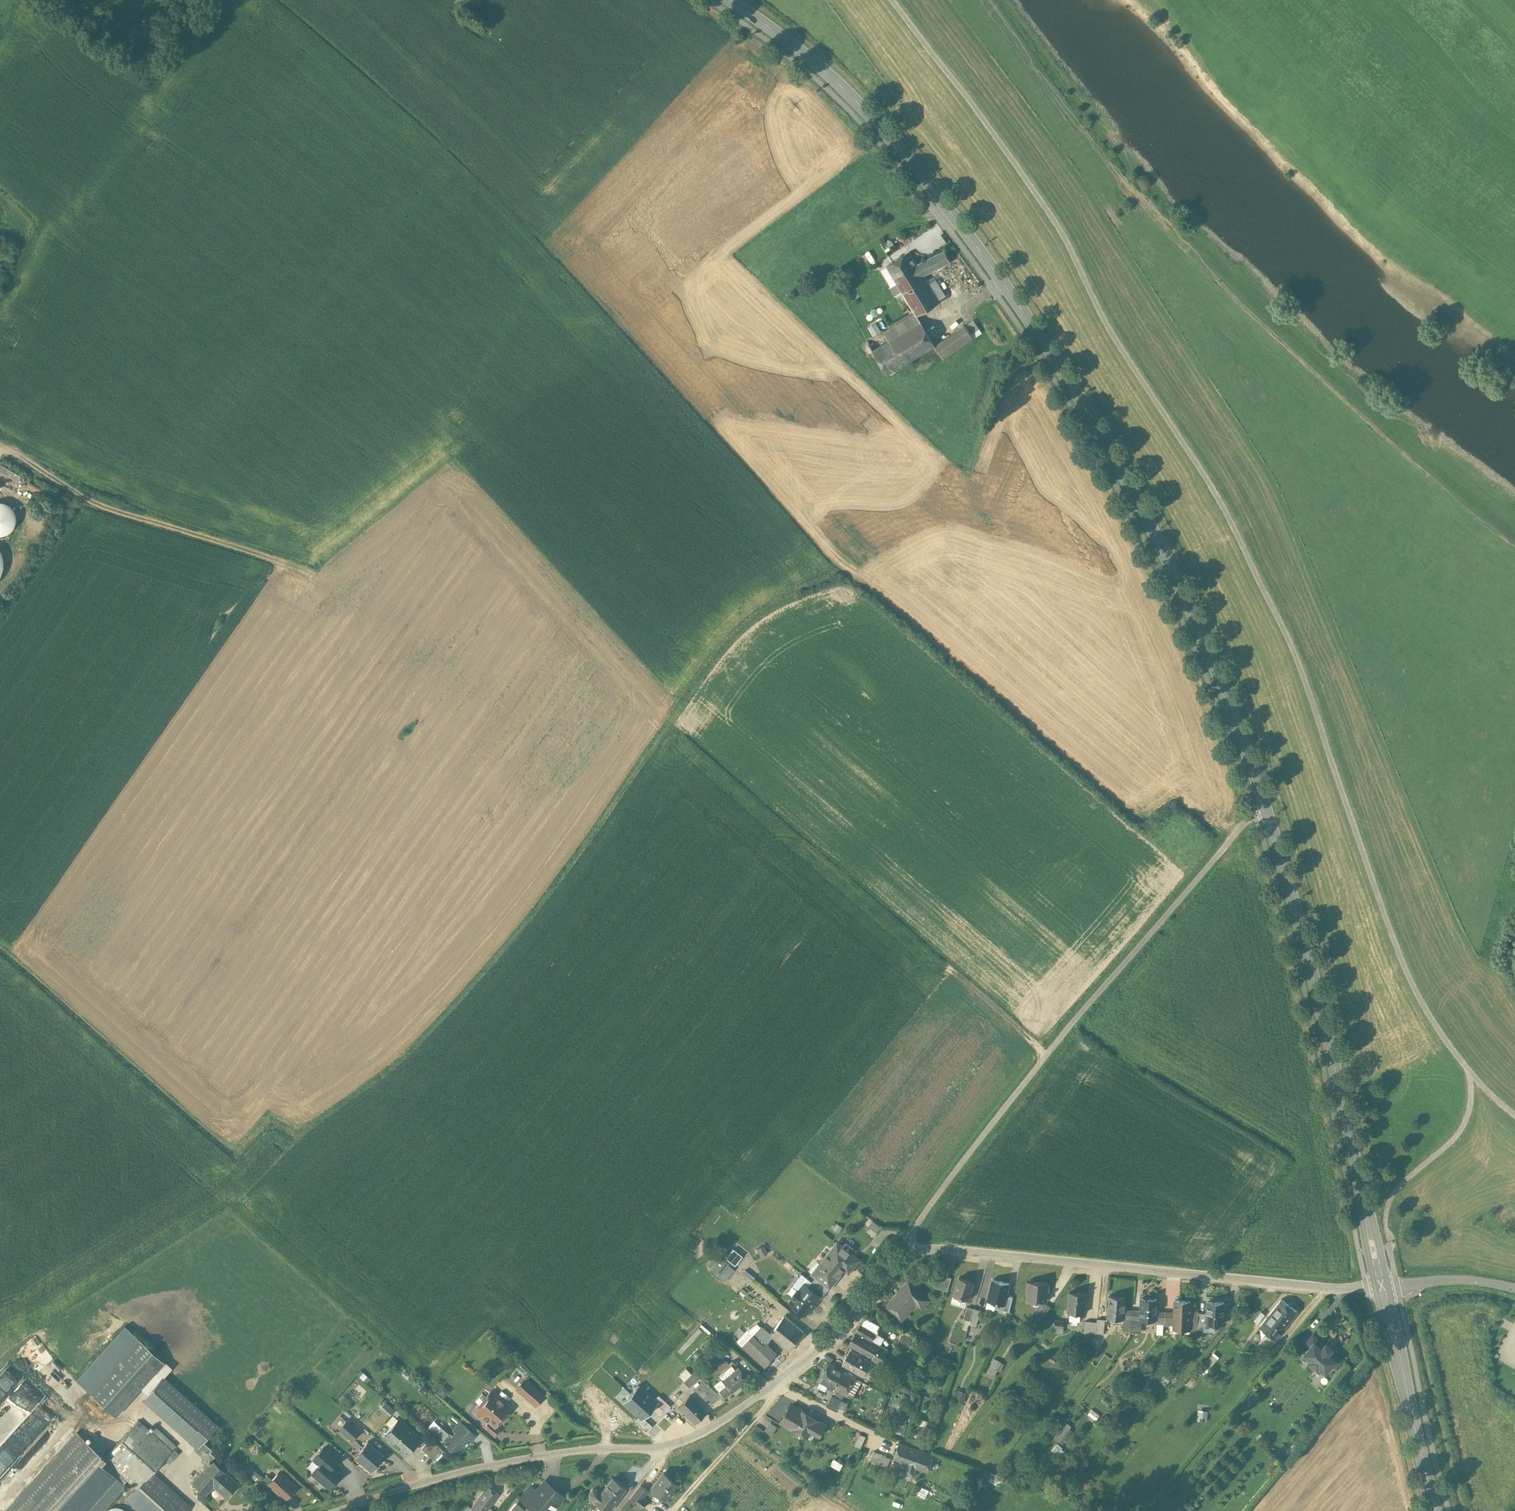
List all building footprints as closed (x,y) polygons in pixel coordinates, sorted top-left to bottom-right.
[(945,250),(917,264),(920,269),(923,275),(950,261),(945,250)] [(909,251),(886,266),(897,283),(920,269),(917,264),(909,251)] [(920,269),(897,283),(917,315),(939,301),(923,275),(920,269)] [(873,335),(881,331),(876,321),(868,326),(873,335)] [(921,322),(873,350),(887,374),(935,346),(935,345),(921,322)] [(965,325),(943,340),(951,352),(973,337),(965,325)] [(951,352),(943,340),(935,345),(935,346),(943,358),(951,352)] [(19,525),(7,498),(0,502),(0,533),(19,525)] [(874,1220),(866,1230),(874,1236),(882,1226),(874,1220)] [(837,1242),(812,1273),(830,1288),(849,1264),(853,1267),(859,1259),(837,1242)] [(762,1255),(768,1251),(763,1244),(757,1248),(762,1255)] [(733,1248),(726,1257),(734,1264),(742,1255),(733,1248)] [(719,1257),(710,1269),(725,1281),(734,1269),(719,1257)] [(951,1277),(938,1273),(934,1287),(947,1291),(951,1277)] [(973,1281),(959,1276),(951,1301),(959,1303),(961,1296),(968,1299),(973,1281)] [(1008,1283),(991,1279),(987,1300),(996,1302),(1004,1303),(1006,1294),(1008,1283)] [(826,1292),(812,1281),(808,1286),(820,1295),(819,1297),(821,1299),(826,1292)] [(908,1281),(887,1305),(902,1319),(911,1309),(908,1307),(914,1300),(922,1307),(929,1300),(908,1281)] [(1048,1283),(1028,1281),(1026,1299),(1046,1301),(1048,1283)] [(805,1283),(800,1290),(798,1289),(792,1296),(794,1297),(790,1302),(805,1314),(819,1297),(820,1295),(808,1286),(805,1283)] [(1086,1293),(1070,1291),(1068,1311),(1070,1311),(1070,1319),(1080,1320),(1081,1313),(1084,1313),(1086,1293)] [(1006,1294),(1004,1303),(996,1302),(995,1307),(1009,1310),(1012,1296),(1006,1294)] [(1125,1297),(1110,1295),(1108,1316),(1123,1318),(1124,1317),(1124,1309),(1125,1297)] [(1157,1298),(1141,1298),(1140,1310),(1140,1318),(1156,1319),(1156,1311),(1157,1298)] [(1191,1300),(1175,1299),(1174,1312),(1173,1324),(1173,1328),(1197,1330),(1198,1321),(1190,1320),(1190,1312),(1191,1300)] [(1282,1299),(1260,1327),(1268,1333),(1276,1340),(1298,1312),(1282,1299)] [(1224,1302),(1208,1301),(1207,1313),(1207,1321),(1207,1322),(1223,1323),(1224,1302)] [(1044,1304),(1037,1314),(1043,1318),(1050,1308),(1044,1304)] [(974,1308),(967,1306),(963,1318),(970,1320),(974,1308)] [(981,1310),(974,1308),(970,1320),(969,1323),(976,1326),(981,1310)] [(1132,1309),(1124,1309),(1124,1317),(1131,1317),(1132,1309)] [(1140,1310),(1132,1309),(1131,1317),(1140,1318),(1140,1310)] [(1165,1311),(1156,1311),(1156,1319),(1164,1319),(1165,1311)] [(1174,1312),(1165,1311),(1164,1319),(1164,1324),(1173,1324),(1174,1312)] [(1198,1313),(1190,1312),(1190,1320),(1198,1321),(1198,1313)] [(1207,1313),(1198,1313),(1198,1321),(1207,1321),(1207,1313)] [(804,1331),(785,1315),(770,1333),(770,1334),(773,1336),(790,1349),(804,1331)] [(877,1331),(880,1323),(865,1317),(862,1325),(877,1331)] [(1106,1320),(1097,1319),(1097,1321),(1096,1332),(1105,1333),(1106,1320)] [(1097,1321),(1085,1320),(1084,1331),(1096,1332),(1097,1321)] [(876,1333),(860,1324),(856,1331),(872,1340),(874,1337),(876,1338),(877,1335),(876,1333)] [(125,1325),(76,1379),(91,1393),(140,1340),(140,1339),(125,1325)] [(760,1325),(741,1345),(764,1366),(777,1352),(767,1342),(773,1336),(770,1334),(770,1333),(760,1325)] [(739,1326),(734,1332),(739,1336),(744,1330),(739,1326)] [(872,1340),(856,1331),(851,1340),(848,1345),(880,1363),(888,1349),(872,1340)] [(913,1338),(902,1332),(898,1340),(909,1345),(913,1338)] [(1268,1333),(1263,1340),(1259,1337),(1255,1343),(1267,1352),(1276,1340),(1268,1333)] [(1325,1344),(1312,1334),(1306,1341),(1311,1345),(1305,1353),(1311,1359),(1310,1361),(1317,1367),(1319,1365),(1326,1371),(1332,1363),(1337,1367),(1343,1360),(1331,1349),(1332,1348),(1326,1343),(1325,1344)] [(140,1340),(91,1393),(115,1415),(164,1362),(140,1340)] [(872,1361),(851,1349),(842,1363),(863,1375),(872,1361)] [(986,1372),(995,1376),(1002,1361),(994,1356),(986,1372)] [(633,1379),(615,1361),(599,1373),(603,1379),(614,1393),(617,1391),(623,1400),(626,1403),(643,1390),(641,1387),(634,1378),(633,1379)] [(824,1381),(832,1366),(826,1363),(819,1378),(824,1381)] [(848,1374),(832,1366),(824,1381),(826,1382),(838,1388),(840,1389),(848,1374)] [(738,1367),(722,1380),(726,1384),(718,1390),(724,1397),(731,1391),(732,1392),(748,1379),(738,1367)] [(1166,1383),(1174,1374),(1168,1369),(1160,1378),(1166,1383)] [(596,1372),(588,1378),(594,1386),(602,1379),(596,1372)] [(692,1372),(683,1380),(689,1386),(698,1377),(692,1372)] [(848,1374),(840,1389),(845,1392),(853,1376),(848,1374)] [(143,1399),(197,1447),(202,1441),(217,1424),(163,1376),(143,1399)] [(608,1403),(590,1416),(597,1426),(619,1410),(615,1405),(623,1400),(617,1391),(614,1393),(603,1379),(602,1379),(594,1386),(608,1403)] [(544,1396),(526,1381),(518,1390),(536,1405),(544,1396)] [(437,1390),(444,1396),(450,1389),(443,1383),(437,1390)] [(428,1389),(423,1385),(419,1389),(424,1394),(428,1389)] [(643,1390),(626,1403),(649,1434),(659,1427),(671,1418),(648,1387),(643,1390)] [(955,1399),(964,1401),(967,1391),(958,1389),(955,1399)] [(510,1407),(491,1390),(486,1396),(482,1392),(476,1399),(480,1403),(475,1408),(487,1419),(495,1426),(495,1425),(510,1407)] [(703,1396),(710,1405),(717,1399),(710,1390),(703,1396)] [(705,1410),(689,1395),(678,1406),(694,1422),(705,1410)] [(844,1401),(833,1396),(828,1406),(839,1411),(844,1401)] [(801,1411),(791,1405),(781,1420),(808,1436),(812,1429),(820,1434),(826,1424),(802,1410),(801,1411)] [(353,1406),(348,1412),(359,1421),(364,1414),(353,1406)] [(1198,1420),(1208,1420),(1208,1409),(1199,1408),(1198,1420)] [(339,1415),(335,1421),(341,1425),(345,1419),(339,1415)] [(398,1418),(383,1436),(404,1454),(420,1437),(398,1418)] [(895,1423),(892,1430),(901,1434),(906,1422),(897,1418),(895,1423)] [(347,1419),(338,1428),(352,1440),(361,1430),(347,1419)] [(495,1426),(487,1419),(482,1424),(495,1435),(500,1430),(495,1425),(495,1426)] [(138,1420),(104,1457),(128,1479),(137,1487),(152,1471),(171,1450),(138,1420)] [(772,1434),(778,1425),(770,1420),(764,1429),(772,1434)] [(1065,1442),(1073,1425),(1063,1421),(1055,1438),(1065,1442)] [(460,1422),(453,1430),(456,1432),(452,1436),(450,1434),(443,1441),(457,1454),(464,1446),(462,1444),(465,1440),(468,1442),(474,1434),(460,1422)] [(77,1432),(5,1510),(99,1510),(128,1479),(104,1457),(77,1432)] [(443,1449),(429,1438),(421,1448),(435,1459),(443,1449)] [(360,1452),(355,1457),(370,1470),(384,1455),(367,1440),(359,1450),(360,1452)] [(212,1450),(202,1441),(197,1447),(194,1450),(204,1458),(201,1461),(207,1465),(212,1460),(215,1457),(210,1452),(212,1450)] [(923,1450),(899,1442),(893,1459),(917,1467),(918,1463),(929,1466),(934,1454),(923,1450)] [(319,1464),(310,1473),(328,1489),(343,1472),(334,1465),(340,1458),(324,1444),(312,1457),(319,1464)] [(884,1461),(867,1454),(864,1462),(876,1467),(875,1469),(881,1471),(884,1461)] [(834,1456),(831,1461),(840,1467),(843,1462),(834,1456)] [(917,1467),(893,1459),(891,1466),(906,1471),(905,1473),(914,1476),(916,1471),(927,1475),(929,1466),(918,1463),(917,1467)] [(238,1483),(212,1460),(207,1465),(192,1481),(205,1493),(213,1485),(226,1496),(238,1483)] [(152,1471),(137,1487),(127,1498),(141,1510),(186,1510),(190,1506),(152,1471)] [(296,1486),(279,1471),(272,1479),(267,1474),(264,1478),(263,1478),(273,1487),(285,1498),(296,1486)] [(663,1472),(651,1488),(665,1498),(677,1482),(663,1472)] [(273,1487),(263,1478),(264,1478),(260,1474),(255,1479),(269,1491),(273,1487)] [(601,1493),(597,1489),(593,1489),(590,1493),(590,1497),(595,1500),(594,1500),(609,1510),(621,1495),(621,1494),(625,1488),(613,1478),(601,1493)] [(528,1503),(537,1510),(553,1510),(560,1503),(558,1500),(561,1496),(545,1483),(538,1491),(528,1503)] [(530,1484),(518,1499),(526,1505),(528,1503),(538,1491),(530,1484)] [(498,1494),(487,1485),(477,1499),(488,1507),(498,1494)] [(641,1485),(630,1499),(642,1508),(647,1501),(643,1498),(648,1490),(641,1485)] [(477,1499),(470,1507),(475,1510),(485,1510),(488,1507),(477,1499)] [(525,1507),(516,1500),(508,1510),(522,1510),(525,1507)]
